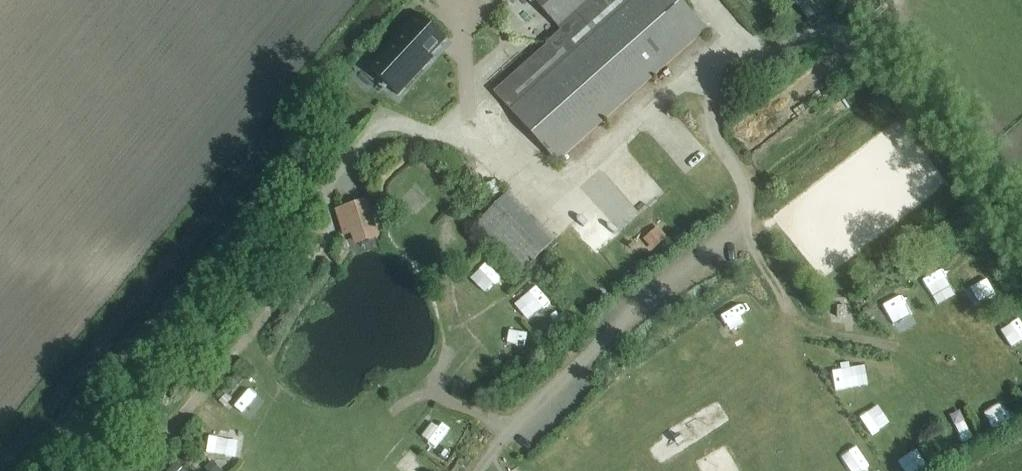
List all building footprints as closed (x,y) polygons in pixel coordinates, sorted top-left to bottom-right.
[(560,30),(493,89),(557,162),(707,30),(680,0),(534,0),(560,30)] [(817,14),(807,0),(792,0),(808,21),(817,14)] [(413,19),(365,75),(398,102),(431,62),(428,59),(441,44),(413,19)] [(475,222),(521,272),(553,243),(507,193),(475,222)] [(367,200),(335,210),(343,236),(351,233),(355,245),(379,238),(367,200)] [(667,239),(658,227),(642,240),(652,251),(667,239)] [(894,324),(916,314),(906,292),(884,302),(894,324)] [(839,304),(839,306),(836,306),(836,317),(846,317),(846,306),(843,306),(843,304),(839,304)] [(251,386),(234,404),(250,418),(266,400),(251,386)] [(226,394),(219,401),(224,406),(231,399),(226,394)] [(436,447),(450,428),(442,422),(428,441),(436,447)] [(446,447),(439,456),(445,460),(451,451),(446,447)] [(212,461),(204,469),(206,470),(221,470),(212,461)]
